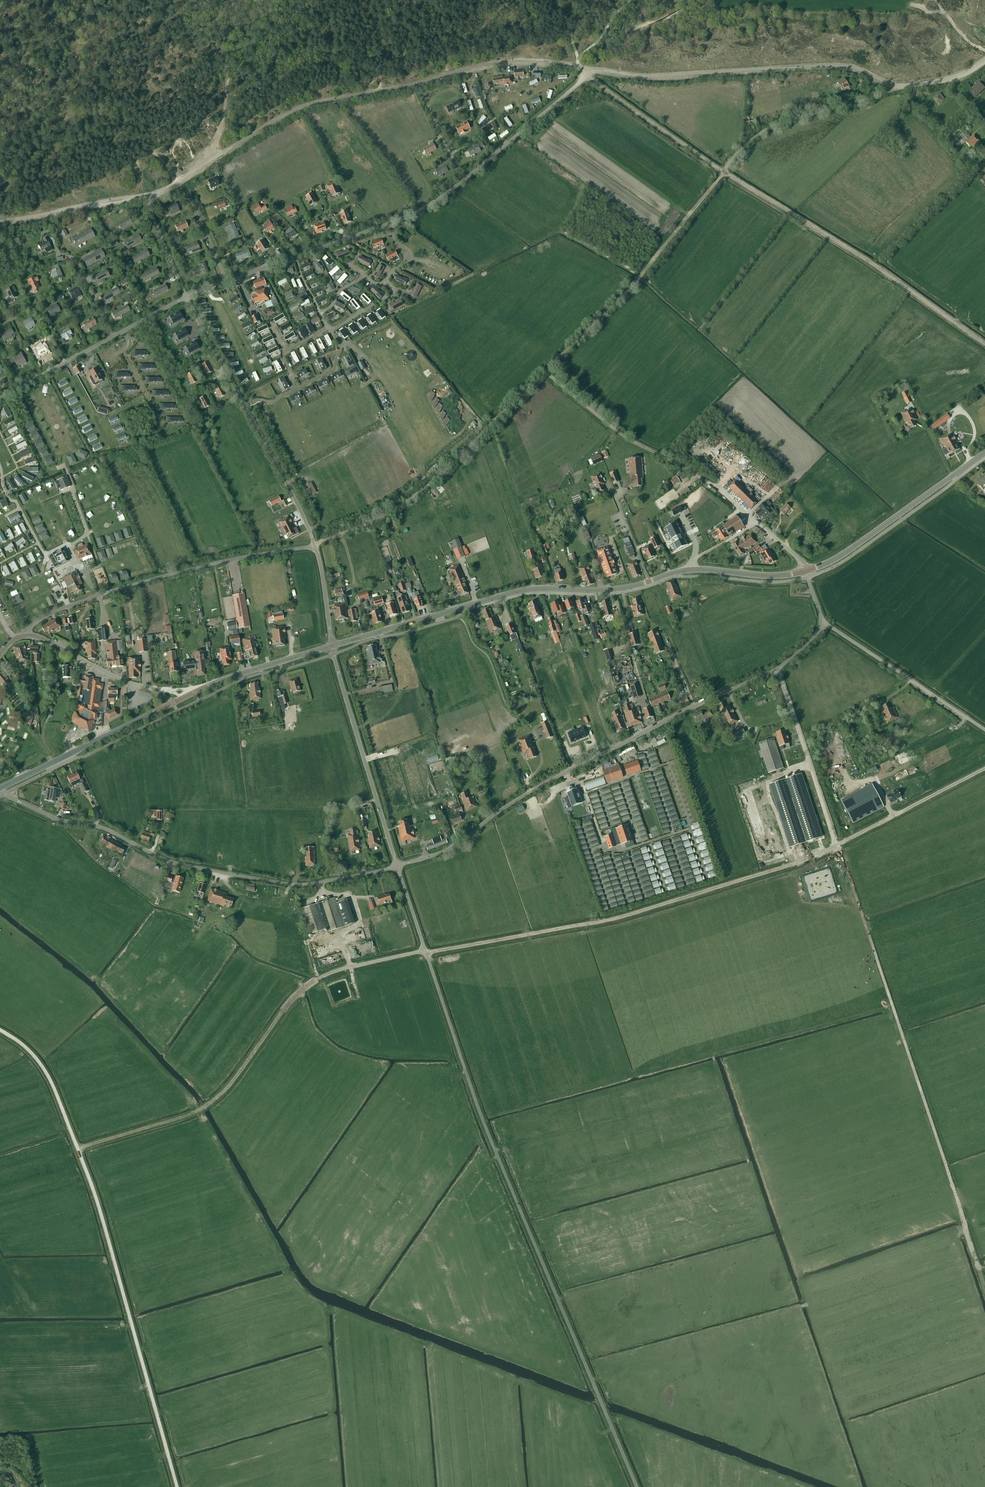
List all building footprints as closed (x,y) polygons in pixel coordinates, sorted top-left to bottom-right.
[(503,77),(503,76),(493,78),(494,85),(502,83),(503,86),(513,84),(512,81),(513,81),(512,76),(503,77)] [(843,91),(850,88),(846,82),(848,81),(847,80),(846,81),(844,78),(838,82),(843,91)] [(976,97),(984,89),(984,87),(980,82),(970,91),(976,97)] [(934,98),(938,104),(944,101),(939,94),(934,98)] [(446,108),(449,113),(453,111),(461,107),(458,101),(454,103),(454,104),(446,108)] [(480,125),(486,118),(484,116),(477,122),(480,125)] [(510,127),(512,125),(506,117),(504,119),(510,127)] [(467,123),(456,128),(459,133),(463,131),(463,132),(471,128),(470,125),(468,126),(467,123)] [(492,129),(489,125),(482,129),(485,133),(492,129)] [(502,139),(509,133),(507,130),(500,136),(502,139)] [(966,142),(970,148),(973,145),(973,146),(980,141),(975,135),(966,142)] [(430,153),(437,150),(433,142),(430,144),(431,145),(423,149),(426,155),(430,152),(430,153)] [(481,151),(478,146),(468,151),(470,156),(474,154),(475,154),(481,151)] [(436,168),(434,169),(438,176),(442,174),(442,175),(448,171),(445,166),(437,170),(436,168)] [(219,185),(216,178),(208,181),(211,189),(219,185)] [(340,193),(336,183),(328,187),(333,197),(340,193)] [(309,193),(310,195),(306,197),(311,206),(317,203),(312,194),(311,192),(309,193)] [(224,202),(215,205),(217,210),(226,207),(225,205),(228,204),(227,201),(224,202)] [(176,203),(167,207),(169,213),(174,211),(175,214),(179,212),(176,203)] [(258,204),(252,208),(256,214),(262,211),(263,212),(267,209),(265,206),(261,208),(258,204)] [(285,209),(289,216),(297,212),(295,207),(293,208),(292,205),(285,209)] [(344,224),(351,222),(347,211),(340,213),(342,218),(344,224)] [(115,226),(118,231),(132,223),(129,218),(115,226)] [(268,232),(274,228),(270,220),(267,222),(268,224),(264,226),(268,232)] [(178,232),(188,227),(185,221),(175,226),(178,232)] [(326,229),(324,222),(314,226),(317,234),(322,232),(322,231),(326,229)] [(231,233),(236,230),(233,224),(225,228),(226,230),(229,229),(231,233)] [(64,230),(63,227),(59,229),(63,237),(68,234),(65,229),(64,230)] [(290,239),(294,236),(293,234),(295,233),(293,230),(291,228),(284,233),(286,236),(287,235),(290,239)] [(90,229),(72,239),(76,247),(94,237),(90,229)] [(236,230),(231,233),(232,237),(229,238),(230,241),(239,237),(236,230)] [(124,243),(127,248),(141,240),(138,235),(124,243)] [(52,249),(51,247),(51,246),(47,237),(43,239),(44,242),(38,245),(41,251),(44,249),(46,253),(52,249)] [(261,249),(263,252),(269,248),(264,240),(256,244),(260,250),(261,249)] [(384,244),(382,240),(379,241),(379,240),(372,243),(374,249),(381,246),(380,245),(384,244)] [(191,244),(192,245),(185,248),(188,255),(197,252),(195,247),(199,245),(197,242),(191,244)] [(251,257),(248,249),(246,250),(246,251),(236,255),(237,260),(248,256),(248,258),(251,257)] [(83,260),(87,267),(105,257),(101,250),(83,260)] [(340,259),(351,255),(349,250),(341,253),(340,251),(336,253),(338,256),(339,257),(340,259)] [(149,256),(146,251),(132,258),(135,263),(149,256)] [(392,252),(385,256),(388,261),(395,258),(395,257),(398,255),(396,252),(393,253),(392,252)] [(334,264),(326,256),(322,259),(331,267),(334,264)] [(360,256),(357,261),(367,266),(368,264),(370,264),(372,261),(368,259),(367,260),(360,256)] [(200,264),(201,267),(193,270),(195,275),(203,272),(204,274),(209,273),(205,263),(200,264)] [(323,269),(318,263),(314,266),(319,272),(323,269)] [(55,280),(63,277),(60,270),(58,265),(53,267),(54,269),(55,269),(56,271),(52,273),(55,280)] [(374,272),(372,275),(375,277),(377,276),(379,277),(384,267),(379,265),(375,272),(374,272)] [(340,270),(337,266),(329,274),(332,277),(340,270)] [(145,281),(159,274),(156,269),(142,276),(145,281)] [(106,270),(93,277),(96,284),(109,276),(106,270)] [(340,285),(348,277),(345,274),(337,282),(340,285)] [(406,282),(408,279),(404,278),(404,279),(396,275),(393,280),(403,285),(405,283),(406,282)] [(33,291),(39,288),(36,282),(38,281),(37,278),(35,279),(33,276),(30,278),(31,280),(28,281),(28,282),(27,282),(29,286),(30,285),(33,291)] [(262,290),(261,287),(266,285),(264,278),(253,282),(256,289),(257,288),(258,291),(255,292),(256,296),(252,297),(254,304),(258,302),(258,303),(269,299),(265,289),(262,290)] [(335,290),(331,283),(326,286),(330,292),(335,290)] [(414,295),(417,297),(422,287),(417,284),(413,292),(412,291),(410,294),(413,296),(414,295)] [(153,291),(156,296),(167,290),(165,285),(153,291)] [(10,300),(17,297),(14,291),(15,290),(14,287),(6,291),(10,300)] [(374,287),(371,291),(379,298),(380,297),(382,297),(385,294),(382,291),(381,293),(374,287)] [(77,288),(70,291),(74,299),(81,296),(77,288)] [(118,290),(117,288),(103,296),(106,301),(120,293),(119,293),(123,291),(122,288),(118,290)] [(294,297),(291,291),(284,295),(287,300),(294,297)] [(299,301),(308,297),(306,292),(296,296),(299,301)] [(348,302),(351,299),(343,292),(340,296),(348,302)] [(369,305),(372,302),(364,294),(361,297),(369,305)] [(238,299),(236,296),(230,302),(232,304),(238,299)] [(361,308),(354,299),(350,302),(357,311),(361,308)] [(404,305),(401,300),(393,304),(393,302),(389,304),(391,307),(392,307),(394,310),(404,305)] [(344,311),(346,307),(337,302),(335,306),(344,311)] [(51,317),(60,311),(56,304),(47,310),(51,317)] [(242,307),(240,304),(233,309),(236,312),(242,307)] [(127,306),(112,313),(115,318),(129,311),(127,306)] [(382,321),(386,318),(380,309),(377,311),(380,317),(380,318),(382,321)] [(179,311),(169,316),(170,317),(170,316),(173,321),(175,320),(177,322),(183,319),(179,312),(179,311)] [(305,318),(302,312),(296,316),(298,321),(305,318)] [(329,320),(336,316),(334,312),(327,316),(329,320)] [(275,323),(285,318),(283,314),(273,320),(275,323)] [(372,326),(377,323),(371,314),(367,316),(371,322),(370,322),(372,326)] [(260,321),(257,315),(251,318),(256,327),(261,324),(260,321)] [(313,325),(320,321),(318,317),(311,321),(313,325)] [(27,329),(35,325),(31,318),(23,322),(27,329)] [(96,324),(93,318),(82,323),(86,330),(96,324)] [(363,331),(367,328),(361,319),(358,321),(362,327),(361,328),(363,331)] [(281,333),(291,327),(288,323),(278,329),(281,333)] [(306,325),(312,335),(316,333),(310,323),(306,325)] [(354,335),(358,333),(352,324),(349,326),(352,332),(354,335)] [(259,334),(268,329),(266,325),(257,330),(259,334)] [(59,333),(62,339),(64,338),(66,341),(72,338),(70,335),(71,334),(68,328),(59,333)] [(185,328),(175,333),(176,333),(178,338),(181,337),(182,339),(188,336),(184,329),(185,328)] [(308,338),(302,328),(298,330),(304,340),(308,338)] [(349,337),(343,329),(339,331),(343,337),(345,340),(349,337)] [(8,330),(0,334),(4,342),(12,337),(8,330)] [(286,342),(295,336),(293,333),(284,338),(286,342)] [(328,335),(324,337),(328,345),(329,345),(330,347),(333,345),(328,335)] [(274,340),(272,336),(262,341),(264,345),(274,340)] [(260,343),(257,339),(250,345),(253,348),(260,343)] [(320,339),(316,341),(320,349),(321,349),(322,351),(325,350),(320,339)] [(136,349),(145,344),(143,340),(134,345),(136,349)] [(195,341),(186,346),(186,347),(186,346),(189,351),(191,350),(193,352),(199,349),(195,342),(196,341),(195,341)] [(314,355),(317,353),(312,343),(308,345),(313,353),(314,355)] [(35,350),(34,351),(38,357),(47,352),(44,346),(39,348),(39,347),(35,349),(35,350)] [(279,351),(277,347),(267,352),(269,356),(279,351)] [(305,360),(308,358),(303,348),(299,350),(304,358),(305,360)] [(296,364),(300,363),(294,352),(290,354),(294,363),(295,362),(296,364)] [(22,354),(21,354),(21,353),(18,354),(19,356),(14,358),(17,366),(21,364),(22,365),(26,363),(22,354)] [(354,366),(349,355),(345,357),(350,368),(354,366)] [(286,369),(281,359),(277,361),(278,364),(282,371),(286,369)] [(324,365),(322,360),(318,362),(323,371),(327,369),(325,365),(324,365)] [(212,372),(207,362),(202,365),(207,374),(212,372)] [(361,371),(366,369),(363,362),(358,364),(361,371)] [(73,369),(76,375),(82,372),(78,366),(73,369)] [(347,378),(357,373),(355,368),(345,373),(347,378)] [(92,376),(91,376),(89,377),(93,385),(95,385),(100,383),(99,381),(103,379),(100,375),(102,374),(101,371),(98,372),(96,369),(90,372),(92,376)] [(298,379),(308,374),(306,370),(300,373),(300,372),(296,374),(298,379)] [(197,382),(192,372),(187,375),(192,384),(197,382)] [(333,382),(342,377),(340,373),(335,375),(330,377),(333,382)] [(284,379),(280,381),(285,390),(290,388),(287,384),(284,379)] [(320,388),(330,383),(327,379),(323,381),(324,381),(318,384),(320,388)] [(220,398),(225,395),(220,386),(215,388),(220,398)] [(305,396),(314,391),(312,387),(307,390),(307,389),(302,391),(305,396)] [(911,402),(906,392),(902,394),(907,404),(911,402)] [(292,402),(302,398),(299,393),(295,395),(296,395),(290,398),(292,402)] [(141,395),(128,398),(130,406),(143,403),(141,395)] [(205,408),(210,406),(205,396),(199,399),(205,408)] [(12,416),(7,406),(3,408),(8,418),(12,416)] [(904,411),(902,412),(901,413),(904,420),(904,421),(905,421),(907,425),(908,424),(910,428),(916,426),(914,421),(917,419),(911,408),(905,411),(905,410),(904,411)] [(947,414),(931,426),(934,430),(950,418),(947,414)] [(161,430),(170,426),(168,422),(159,426),(161,430)] [(960,448),(953,436),(951,433),(940,439),(948,455),(960,448)] [(25,442),(16,447),(18,451),(27,446),(25,442)] [(76,456),(85,460),(88,453),(79,449),(76,456)] [(73,454),(66,457),(70,466),(77,463),(73,454)] [(600,456),(591,459),(593,465),(603,461),(600,456)] [(641,479),(643,479),(641,458),(628,459),(630,480),(634,480),(634,487),(642,486),(641,479)] [(619,481),(616,472),(614,473),(613,471),(610,472),(610,474),(610,475),(613,484),(619,481)] [(32,482),(34,479),(24,473),(22,477),(32,482)] [(604,484),(600,473),(591,477),(596,488),(595,489),(597,493),(604,491),(602,485),(604,484)] [(21,487),(25,484),(17,476),(14,479),(21,487)] [(70,486),(66,477),(54,482),(57,490),(60,488),(61,490),(70,486)] [(670,481),(674,486),(679,481),(676,477),(670,481)] [(16,489),(11,479),(7,481),(13,491),(16,489)] [(729,488),(751,509),(758,502),(758,501),(761,498),(758,495),(755,498),(744,488),(736,481),(729,488)] [(307,485),(312,496),(316,494),(311,483),(307,485)] [(278,497),(269,501),(271,506),(280,501),(278,497)] [(6,500),(0,502),(0,504),(3,510),(9,507),(6,500)] [(759,508),(755,511),(756,513),(755,513),(759,518),(762,516),(764,519),(766,517),(767,517),(768,519),(776,513),(775,512),(770,506),(771,505),(768,501),(766,502),(765,501),(764,503),(764,502),(758,507),(759,508)] [(786,504),(780,511),(784,515),(790,508),(786,504)] [(683,511),(680,506),(671,511),(674,516),(683,511)] [(39,516),(31,519),(33,525),(41,522),(39,516)] [(299,533),(296,528),(294,528),(291,522),(290,523),(289,520),(290,520),(288,516),(277,522),(284,536),(286,535),(288,539),(299,533)] [(724,525),(722,526),(727,532),(728,534),(729,536),(744,527),(737,516),(724,525)] [(672,544),(675,551),(688,545),(685,538),(684,538),(682,534),(683,534),(677,522),(664,528),(670,540),(672,544)] [(37,534),(46,530),(43,523),(34,527),(37,534)] [(716,532),(712,535),(714,538),(718,536),(721,541),(727,537),(727,535),(728,534),(727,532),(722,526),(724,525),(723,523),(716,527),(718,530),(717,531),(715,532),(716,532)] [(38,535),(41,542),(49,538),(46,531),(38,535)] [(116,542),(123,540),(120,531),(113,534),(116,542)] [(105,536),(108,545),(115,543),(113,534),(105,536)] [(737,541),(732,544),(734,548),(740,557),(745,554),(747,553),(745,549),(756,542),(751,534),(737,542),(737,541)] [(655,537),(650,540),(654,549),(660,546),(655,537)] [(25,541),(23,538),(15,543),(18,546),(25,541)] [(453,546),(451,547),(452,550),(453,549),(457,560),(465,556),(464,556),(468,555),(466,549),(465,549),(464,546),(462,547),(458,538),(451,542),(452,545),(453,546)] [(560,539),(551,542),(554,549),(558,547),(556,542),(557,542),(559,547),(563,546),(560,539)] [(634,551),(630,541),(624,543),(631,559),(635,558),(633,554),(635,554),(634,551)] [(14,546),(11,543),(4,549),(6,552),(14,546)] [(74,550),(77,560),(91,554),(88,544),(74,550)] [(643,549),(646,556),(647,556),(649,559),(654,556),(649,545),(643,549)] [(618,573),(608,547),(597,551),(606,578),(607,577),(618,573)] [(770,565),(776,561),(773,556),(769,547),(760,553),(761,555),(765,562),(766,563),(768,562),(770,565)] [(105,550),(108,558),(113,556),(111,548),(105,550)] [(63,549),(49,556),(55,568),(60,565),(69,560),(63,549)] [(99,561),(107,559),(104,550),(96,552),(99,561)] [(528,555),(530,560),(530,561),(534,560),(533,557),(535,556),(533,550),(527,552),(528,555)] [(633,578),(640,575),(638,572),(640,571),(635,560),(629,563),(629,562),(629,563),(627,564),(633,578)] [(29,568),(32,577),(39,574),(36,565),(29,568)] [(461,596),(469,593),(467,588),(468,588),(464,579),(458,565),(448,569),(455,586),(456,586),(458,592),(459,591),(461,596)] [(536,579),(543,576),(542,572),(543,572),(541,565),(535,567),(535,566),(535,567),(533,567),(533,569),(533,570),(533,571),(534,571),(535,574),(535,575),(536,578),(536,579)] [(587,586),(594,584),(587,565),(578,568),(578,570),(579,569),(581,574),(580,574),(581,575),(582,577),(583,580),(585,580),(587,586)] [(24,581),(31,578),(28,569),(21,572),(24,581)] [(557,582),(564,580),(560,569),(554,571),(557,582)] [(82,584),(76,571),(62,578),(67,588),(70,593),(73,591),(74,594),(82,590),(79,585),(82,584)] [(413,582),(415,586),(418,585),(420,591),(422,591),(420,584),(418,580),(413,582)] [(674,581),(666,584),(668,589),(667,589),(668,592),(667,592),(668,594),(670,599),(670,600),(671,600),(671,601),(681,597),(680,594),(679,595),(678,592),(679,592),(676,585),(675,585),(674,581)] [(406,590),(404,582),(398,584),(401,592),(406,590)] [(415,601),(417,609),(423,606),(418,592),(415,593),(414,590),(412,591),(409,583),(405,585),(411,602),(415,601)] [(238,629),(241,628),(250,627),(244,592),(240,593),(240,594),(232,596),(238,629)] [(368,600),(370,599),(367,592),(358,595),(360,601),(367,598),(368,600)] [(19,595),(11,599),(14,606),(23,602),(19,595)] [(402,614),(410,611),(408,606),(409,606),(405,596),(397,599),(402,614)] [(49,606),(54,605),(52,597),(46,598),(49,606)] [(375,606),(383,603),(382,598),(373,600),(375,606)] [(640,603),(638,598),(632,600),(634,605),(631,606),(634,617),(644,615),(640,603)] [(575,610),(571,599),(564,602),(567,610),(571,609),(572,611),(575,610)] [(583,600),(576,602),(580,616),(592,612),(589,605),(585,606),(583,600)] [(531,606),(529,607),(534,620),(535,622),(542,619),(542,617),(536,601),(530,603),(531,606)] [(607,601),(602,602),(603,607),(601,607),(604,617),(605,617),(605,618),(607,618),(606,616),(613,615),(611,607),(610,607),(610,606),(611,606),(609,602),(608,602),(607,601)] [(560,615),(565,613),(562,605),(559,606),(558,602),(551,604),(552,604),(553,609),(552,609),(554,613),(559,612),(560,615)] [(346,603),(340,605),(339,605),(339,604),(338,604),(338,605),(333,606),(336,621),(348,618),(346,603)] [(394,603),(387,606),(391,616),(397,614),(394,603)] [(351,622),(356,621),(356,618),(357,618),(355,609),(348,611),(348,613),(348,615),(349,614),(349,617),(350,616),(351,622)] [(489,609),(482,611),(486,620),(485,621),(491,633),(501,629),(499,624),(498,624),(497,621),(498,621),(496,615),(492,616),(489,609)] [(283,619),(282,611),(272,613),(272,615),(273,618),(274,621),(283,619)] [(373,618),(374,624),(382,622),(380,616),(381,616),(380,611),(370,614),(371,619),(373,618)] [(589,625),(585,615),(580,616),(584,627),(589,625)] [(559,640),(551,618),(548,619),(550,627),(549,627),(553,638),(554,641),(559,640)] [(52,620),(45,625),(45,626),(42,628),(45,633),(47,631),(49,634),(61,626),(56,619),(52,621),(52,620)] [(237,629),(236,622),(226,623),(228,631),(237,629)] [(511,624),(506,626),(509,635),(515,632),(511,624)] [(595,641),(599,639),(594,624),(589,626),(595,641)] [(276,647),(285,646),(284,640),(286,639),(284,626),(275,627),(274,626),(273,626),(273,627),(271,628),(274,645),(276,645),(276,647)] [(99,641),(107,640),(105,628),(97,629),(99,641)] [(630,630),(627,631),(628,635),(632,647),(639,645),(636,633),(631,634),(630,630)] [(656,630),(647,634),(652,645),(656,654),(664,651),(656,630)] [(230,638),(231,645),(239,643),(238,636),(230,638)] [(255,643),(254,640),(255,640),(254,636),(242,639),(246,654),(248,653),(249,658),(258,656),(256,650),(257,650),(257,649),(256,648),(258,648),(256,642),(255,643)] [(139,653),(147,652),(146,639),(138,640),(139,653)] [(94,655),(97,654),(95,640),(84,642),(85,652),(87,652),(88,659),(95,659),(94,655)] [(116,641),(105,642),(108,659),(106,660),(107,667),(116,666),(116,667),(123,666),(122,657),(119,658),(118,651),(120,651),(119,641),(117,642),(116,641)] [(15,655),(26,652),(24,644),(13,648),(15,655)] [(376,645),(368,647),(368,650),(366,650),(369,666),(372,665),(372,664),(375,664),(376,664),(379,664),(379,663),(380,663),(381,663),(381,662),(384,662),(384,659),(380,660),(379,652),(377,652),(376,645)] [(223,662),(223,666),(229,665),(228,661),(232,660),(229,648),(219,650),(222,662),(223,662)] [(614,660),(610,648),(604,650),(608,662),(614,660)] [(176,651),(167,652),(167,657),(166,657),(166,658),(168,658),(168,664),(167,664),(167,665),(169,665),(170,672),(177,671),(176,667),(178,667),(178,662),(177,663),(176,651)] [(199,676),(204,675),(203,668),(207,668),(206,665),(209,664),(209,660),(205,660),(204,651),(194,652),(195,661),(183,662),(184,671),(196,669),(196,668),(198,668),(199,676)] [(26,652),(15,655),(16,659),(18,658),(19,663),(27,660),(26,658),(27,657),(26,652)] [(129,664),(129,678),(137,678),(137,673),(140,673),(141,671),(140,671),(140,670),(141,670),(141,658),(129,658),(129,662),(129,664)] [(68,668),(68,666),(62,666),(63,678),(65,678),(72,678),(71,668),(68,668)] [(0,674),(0,684),(1,685),(2,684),(4,687),(9,683),(6,680),(8,679),(3,672),(0,674)] [(594,676),(594,677),(597,687),(603,685),(603,686),(603,685),(600,675),(594,677),(594,676)] [(74,709),(71,722),(77,725),(77,726),(89,732),(92,726),(93,724),(92,724),(99,712),(103,713),(103,709),(103,702),(100,702),(102,689),(102,685),(98,684),(99,680),(92,679),(93,678),(85,676),(84,680),(81,679),(79,679),(79,683),(77,682),(77,686),(77,692),(76,702),(74,706),(75,706),(74,709)] [(301,691),(297,679),(288,681),(290,689),(292,688),(293,693),(301,691)] [(630,682),(632,686),(630,686),(634,698),(642,696),(638,684),(637,684),(636,681),(630,682)] [(257,683),(249,684),(250,688),(249,688),(250,700),(261,699),(259,688),(258,688),(257,683)] [(117,688),(108,688),(108,702),(114,702),(114,700),(117,700),(117,688)] [(670,699),(667,692),(649,699),(651,707),(670,699)] [(288,703),(285,695),(278,697),(280,705),(288,703)] [(689,703),(686,697),(678,701),(681,706),(689,703)] [(110,711),(108,708),(108,702),(104,702),(104,708),(106,708),(106,713),(109,719),(118,715),(114,709),(110,711)] [(723,702),(718,704),(720,709),(728,726),(731,724),(732,725),(734,725),(733,723),(738,721),(730,705),(726,707),(723,702)] [(888,703),(883,706),(885,711),(882,713),(887,724),(895,720),(895,721),(896,720),(896,719),(898,718),(892,707),(890,709),(888,703)] [(632,704),(630,705),(629,705),(624,706),(625,710),(624,711),(626,716),(625,716),(626,718),(629,726),(642,722),(637,708),(634,709),(632,704)] [(653,716),(650,707),(643,709),(647,718),(653,716)] [(612,713),(614,717),(612,718),(617,731),(616,732),(617,733),(618,732),(618,733),(626,730),(622,718),(620,719),(617,711),(612,713)] [(703,714),(702,712),(693,716),(696,723),(713,715),(710,711),(703,714)] [(34,715),(29,713),(25,723),(30,725),(34,715)] [(553,737),(547,721),(541,723),(547,739),(553,737)] [(578,729),(575,730),(579,740),(586,737),(583,730),(579,732),(578,729)] [(746,735),(743,729),(731,735),(734,741),(746,735)] [(573,734),(569,736),(571,743),(579,740),(575,730),(572,731),(573,734)] [(776,737),(780,747),(790,743),(785,730),(776,733),(777,737),(776,737)] [(534,751),(535,751),(529,735),(517,740),(523,755),(528,753),(530,759),(536,756),(534,751)] [(769,773),(783,768),(774,738),(759,743),(769,773)] [(634,747),(617,752),(619,756),(630,752),(631,753),(636,751),(634,747)] [(638,761),(625,765),(628,775),(641,771),(638,761)] [(620,765),(608,769),(603,771),(607,782),(624,777),(620,765)] [(80,779),(77,773),(67,777),(70,783),(72,787),(79,784),(80,785),(79,785),(84,793),(88,791),(84,783),(83,783),(82,780),(80,781),(79,779),(80,779)] [(800,775),(770,784),(791,847),(821,837),(800,775)] [(629,780),(623,782),(641,842),(648,840),(629,780)] [(620,817),(628,815),(619,784),(601,789),(606,805),(607,805),(611,821),(612,821),(613,825),(630,820),(629,815),(619,818),(615,802),(616,802),(620,817)] [(872,785),(841,801),(853,823),(884,807),(872,785)] [(50,792),(47,791),(46,794),(45,801),(49,801),(49,802),(55,803),(58,789),(51,788),(50,792)] [(573,806),(583,802),(582,799),(581,799),(578,790),(574,791),(573,788),(567,790),(573,806)] [(894,792),(886,796),(890,803),(898,799),(901,797),(898,791),(894,793),(894,792)] [(463,798),(462,799),(466,811),(477,807),(473,796),(469,797),(467,792),(461,794),(463,798)] [(601,830),(609,828),(596,792),(588,795),(601,830)] [(455,814),(455,816),(451,818),(453,824),(462,820),(459,813),(455,814)] [(408,820),(399,821),(401,827),(398,827),(401,841),(404,841),(404,842),(406,841),(405,840),(415,838),(412,826),(410,826),(408,820)] [(627,825),(616,829),(621,844),(633,841),(627,825)] [(612,835),(605,837),(609,849),(615,846),(621,844),(616,829),(616,827),(610,829),(612,835)] [(694,830),(697,837),(703,835),(700,828),(694,830)] [(347,838),(348,838),(350,851),(353,851),(354,851),(360,850),(358,834),(358,830),(356,831),(356,829),(350,829),(350,834),(347,835),(348,837),(347,837),(347,838)] [(151,834),(143,831),(141,838),(149,841),(151,835),(153,836),(154,834),(151,833),(151,834)] [(381,846),(379,837),(378,831),(368,833),(369,838),(368,838),(369,848),(381,846)] [(680,835),(685,849),(689,862),(695,860),(687,833),(680,835)] [(99,844),(99,845),(100,846),(100,845),(103,846),(105,847),(110,849),(115,851),(115,850),(122,854),(125,848),(120,846),(121,845),(110,838),(108,837),(103,835),(98,844),(99,844)] [(433,843),(426,846),(427,850),(448,843),(446,839),(442,840),(433,843)] [(674,884),(662,841),(655,843),(669,891),(683,887),(681,882),(674,884)] [(699,844),(701,851),(707,849),(705,842),(699,844)] [(307,857),(305,857),(306,866),(314,865),(314,862),(315,862),(314,847),(306,847),(307,857)] [(650,860),(646,847),(640,848),(646,868),(652,866),(650,860)] [(632,895),(622,860),(629,858),(628,852),(621,855),(622,854),(613,856),(613,857),(614,862),(612,862),(613,864),(615,865),(613,869),(613,870),(611,870),(609,874),(606,872),(600,850),(595,852),(596,856),(594,859),(597,861),(608,898),(615,896),(612,888),(620,893),(624,892),(625,896),(629,895),(628,892),(632,895)] [(696,883),(702,881),(696,861),(690,863),(696,883)] [(653,867),(647,869),(649,876),(653,889),(659,887),(657,880),(657,881),(653,867)] [(172,877),(165,876),(164,881),(170,883),(171,882),(173,883),(171,891),(179,893),(183,878),(175,876),(174,880),(171,879),(172,877)] [(203,893),(206,884),(200,883),(197,891),(203,893)] [(224,907),(225,905),(231,907),(234,899),(226,897),(227,893),(210,888),(206,901),(224,907)] [(386,894),(377,897),(375,898),(376,900),(378,899),(380,905),(388,902),(388,901),(392,899),(390,893),(386,895),(386,894)] [(324,902),(303,908),(311,934),(326,929),(328,928),(329,932),(344,927),(337,903),(335,898),(330,900),(329,897),(323,899),(324,902)] [(347,900),(337,903),(344,927),(355,923),(347,900)] [(196,920),(194,927),(200,929),(201,922),(203,922),(204,918),(197,916),(196,920)]
